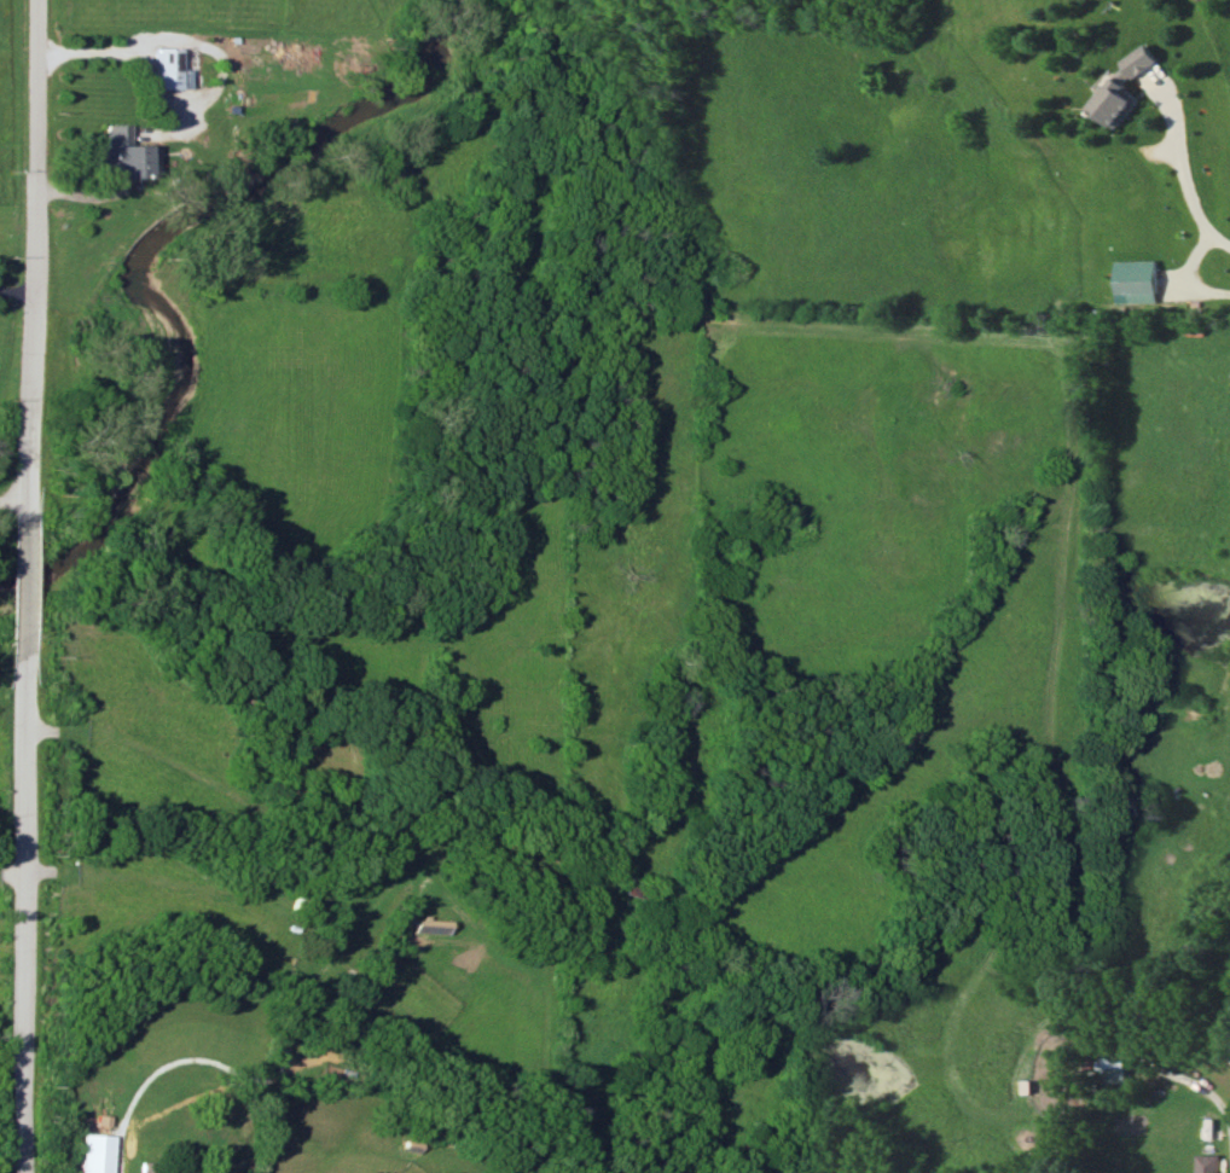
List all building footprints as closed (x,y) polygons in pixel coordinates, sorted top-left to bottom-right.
[(1138,99),(1126,90),(1153,54),(1139,42),(1121,65),(1089,108),(1116,129),(1138,99)] [(153,88),(188,88),(188,69),(177,69),(178,48),(153,48),(153,88)] [(97,145),(97,177),(150,177),(150,145),(126,145),(126,124),(102,124),(102,145),(97,145)] [(1158,302),(1157,260),(1117,261),(1118,303),(1158,302)] [(1125,1083),(1125,1054),(1097,1055),(1098,1084),(1125,1083)] [(111,1135),(77,1134),(75,1172),(109,1172),(111,1135)] [(1196,1154),(1195,1172),(1218,1172),(1219,1154),(1196,1154)]
